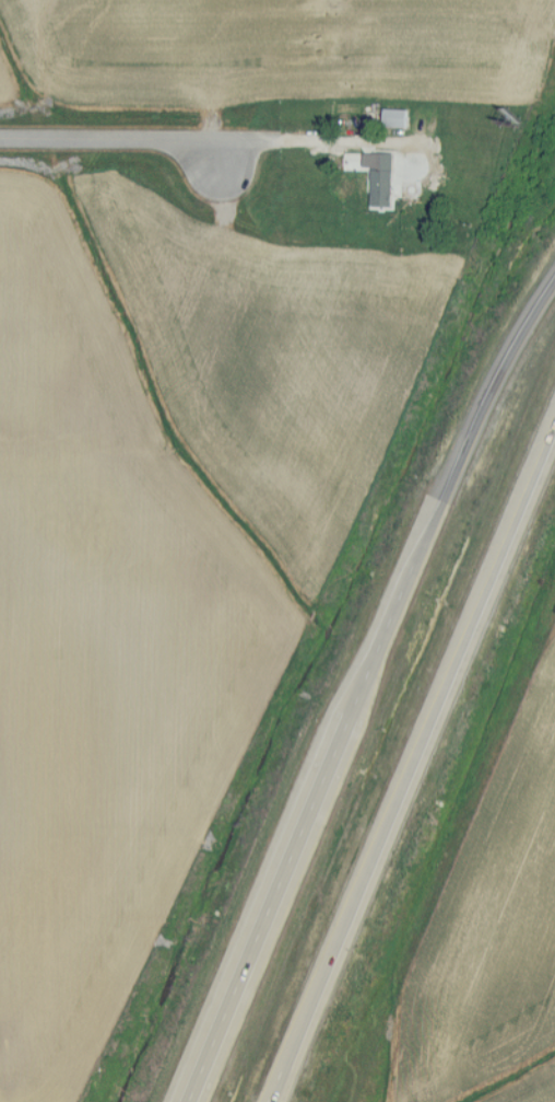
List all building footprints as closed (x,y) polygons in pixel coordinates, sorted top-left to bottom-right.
[(385,127),(408,127),(408,109),(385,109),(385,127)] [(371,170),(371,207),(393,207),(393,153),(363,153),(363,170),(371,170)]
